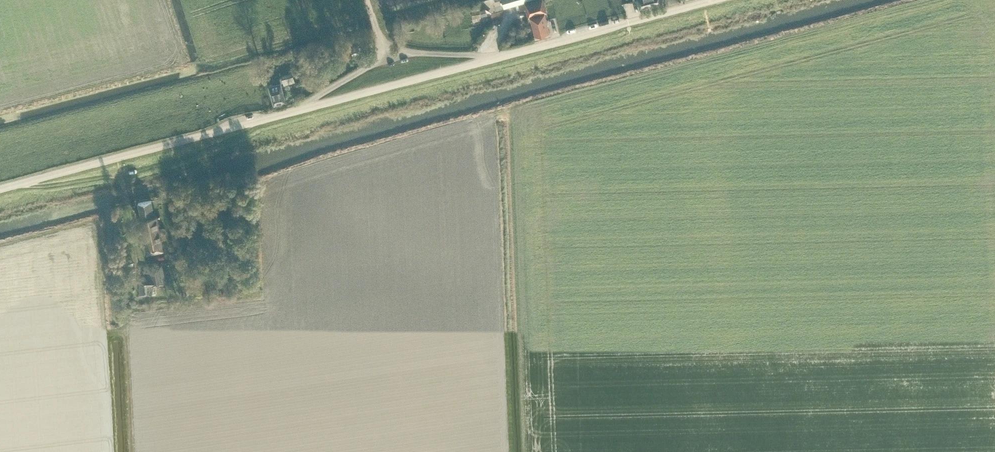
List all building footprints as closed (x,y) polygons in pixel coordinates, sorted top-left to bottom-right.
[(549,31),(544,12),(546,11),(543,0),(528,0),(524,1),(524,2),(525,7),(528,16),(530,16),(535,35),(549,31)] [(479,8),(471,10),(472,18),(481,17),(479,8)] [(360,53),(358,45),(351,47),(353,55),(360,53)] [(273,83),(268,84),(273,104),(285,101),(280,81),(283,81),(284,84),(294,81),(291,71),(281,74),(282,77),(272,79),(273,83)] [(164,226),(158,227),(156,215),(153,216),(150,200),(138,202),(147,253),(162,250),(160,238),(166,237),(164,226)] [(155,293),(155,285),(165,283),(162,266),(148,269),(149,278),(139,278),(139,293),(155,293)]
